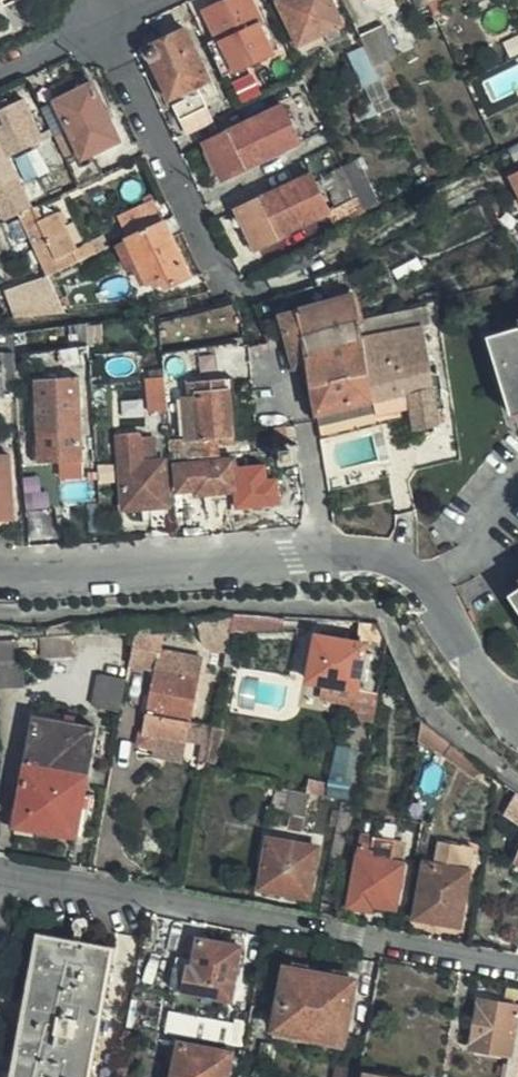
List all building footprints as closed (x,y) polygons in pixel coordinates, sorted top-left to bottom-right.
[(234,73),(283,51),(270,23),(263,26),(252,0),(232,0),(205,12),(221,46),(234,73)] [(325,35),(340,29),(344,27),(331,0),(285,0),(279,3),(300,47),(325,35)] [(419,10),(430,5),(428,0),(415,0),(419,10)] [(373,62),(376,68),(399,57),(385,26),(361,36),(367,49),(373,62)] [(340,29),(325,35),(330,46),(344,39),(340,29)] [(158,72),(181,122),(209,109),(200,89),(212,82),(188,30),(158,46),(153,53),(152,60),(158,72)] [(221,46),(210,51),(223,78),(234,73),(221,46)] [(358,70),(373,62),(367,49),(351,56),(358,70)] [(366,88),(382,80),(376,68),(373,62),(358,70),(366,88)] [(382,81),(382,80),(366,88),(370,95),(385,87),(382,81)] [(94,85),(56,103),(79,150),(84,161),(122,142),(111,122),(107,114),(94,85)] [(45,142),(24,101),(0,112),(0,147),(6,161),(45,142)] [(65,157),(74,153),(79,150),(56,103),(42,110),(65,157)] [(302,144),(285,108),(206,145),(223,181),(302,144)] [(187,136),(215,122),(209,109),(181,122),(187,136)] [(114,110),(107,114),(111,122),(118,119),(114,110)] [(80,186),(102,176),(95,161),(82,167),(74,153),(65,157),(80,186)] [(35,209),(36,208),(18,170),(7,176),(3,168),(0,169),(0,179),(3,177),(21,215),(35,209)] [(288,234),(331,214),(312,174),(238,210),(258,251),(289,236),(288,234)] [(21,215),(3,177),(0,179),(0,203),(8,220),(21,215)] [(354,220),(366,213),(355,190),(345,195),(338,199),(338,202),(340,204),(345,202),(354,220)] [(128,240),(165,222),(154,200),(118,218),(128,240)] [(429,226),(438,250),(494,229),(486,206),(429,226)] [(53,276),(81,263),(76,251),(60,215),(41,224),(35,209),(21,215),(38,254),(49,278),(53,276)] [(28,260),(38,254),(21,215),(8,220),(28,260)] [(191,278),(165,222),(128,240),(149,285),(162,278),(167,289),(191,278)] [(149,285),(128,240),(115,246),(128,275),(134,272),(141,289),(149,285)] [(81,263),(99,254),(94,244),(76,251),(81,263)] [(66,314),(49,278),(4,292),(14,319),(66,314)] [(359,320),(359,319),(353,296),(302,312),(310,363),(313,385),(369,371),(363,339),(359,320)] [(160,309),(189,302),(188,299),(159,304),(160,309)] [(192,311),(189,302),(160,309),(160,316),(192,311)] [(426,307),(359,320),(363,339),(424,326),(430,326),(426,307)] [(302,312),(283,317),(297,366),(310,363),(302,312)] [(363,339),(369,371),(430,358),(424,326),(363,339)] [(510,410),(517,408),(517,328),(488,337),(510,410)] [(16,355),(15,335),(2,337),(4,355),(16,355)] [(18,382),(16,355),(4,355),(0,355),(0,398),(7,398),(6,382),(18,382)] [(318,416),(392,396),(398,395),(434,389),(430,358),(369,371),(313,385),(318,416)] [(166,390),(164,377),(146,378),(147,391),(166,390)] [(233,379),(223,380),(224,390),(230,389),(230,395),(234,395),(233,379)] [(202,441),(203,457),(223,455),(222,439),(228,438),(229,443),(235,443),(230,395),(230,389),(224,390),(223,380),(199,382),(191,387),(192,398),(184,398),(189,442),(202,441)] [(434,389),(398,395),(401,400),(411,398),(415,429),(440,425),(434,389)] [(166,390),(147,391),(148,412),(167,410),(166,390)] [(318,416),(317,416),(321,439),(396,421),(392,396),(318,416)] [(510,410),(512,418),(517,417),(517,408),(510,410)] [(40,463),(82,462),(83,423),(63,423),(63,410),(40,411),(40,463)] [(153,537),(171,535),(165,462),(143,463),(139,434),(119,435),(125,509),(151,508),(153,537)] [(15,519),(11,457),(0,458),(0,520),(15,519)] [(196,495),(204,494),(238,491),(236,459),(176,466),(178,492),(196,489),(196,495)] [(238,491),(204,494),(204,503),(215,502),(239,499),(238,491)] [(215,502),(204,503),(207,518),(217,517),(215,502)] [(280,617),(231,618),(231,630),(230,633),(280,632),(280,617)] [(389,650),(390,645),(381,623),(362,622),(357,643),(319,636),(311,681),(331,685),(376,693),(384,649),(389,650)] [(230,633),(231,630),(205,631),(205,652),(227,652),(230,633)] [(75,656),(73,635),(42,637),(43,657),(75,656)] [(166,635),(135,641),(131,664),(157,669),(146,725),(141,724),(137,746),(156,749),(159,738),(189,743),(193,723),(204,659),(163,652),(166,635)] [(0,642),(0,661),(22,661),(20,641),(0,642)] [(128,679),(131,664),(105,660),(102,674),(128,679)] [(0,665),(0,690),(23,688),(20,664),(0,665)] [(96,708),(123,713),(128,679),(102,674),(96,708)] [(375,722),(380,694),(376,693),(331,685),(328,701),(345,704),(343,716),(375,722)] [(18,826),(80,838),(98,729),(36,718),(18,826)] [(447,757),(455,745),(446,739),(423,720),(420,740),(447,757)] [(206,746),(209,726),(193,723),(189,743),(206,746)] [(203,760),(209,762),(215,727),(209,726),(206,746),(203,760)] [(225,728),(215,727),(209,762),(219,763),(225,728)] [(185,761),(189,743),(159,738),(156,749),(155,755),(185,761)] [(354,795),(357,744),(336,743),(334,794),(354,795)] [(307,817),(312,793),(277,787),(274,809),(297,815),(307,817)] [(307,817),(297,815),(294,832),(304,834),(307,817)] [(395,862),(398,841),(366,835),(351,906),(373,909),(374,905),(398,909),(406,864),(395,862)] [(312,899),(321,848),(272,839),(262,889),(312,899)] [(462,927),(472,872),(461,870),(465,847),(443,842),(439,865),(427,864),(417,919),(462,927)] [(461,870),(472,872),(476,849),(465,847),(461,870)] [(115,950),(43,934),(15,1076),(93,1076),(115,950)] [(196,967),(192,966),(186,991),(234,1000),(244,947),(201,939),(196,967)] [(186,991),(192,966),(178,963),(172,989),(186,991)] [(347,1043),(359,979),(288,967),(276,1036),(283,1038),(285,1030),(347,1043)] [(482,999),(474,1048),(513,1054),(508,1076),(517,1076),(517,1006),(482,999)] [(171,1013),(170,1034),(231,1038),(233,1017),(171,1013)] [(247,1048),(251,1023),(245,1019),(241,1019),(237,1023),(234,1046),(247,1048)] [(235,1052),(182,1042),(175,1076),(230,1076),(235,1052)] [(274,1054),(275,1043),(263,1042),(262,1053),(274,1054)]
